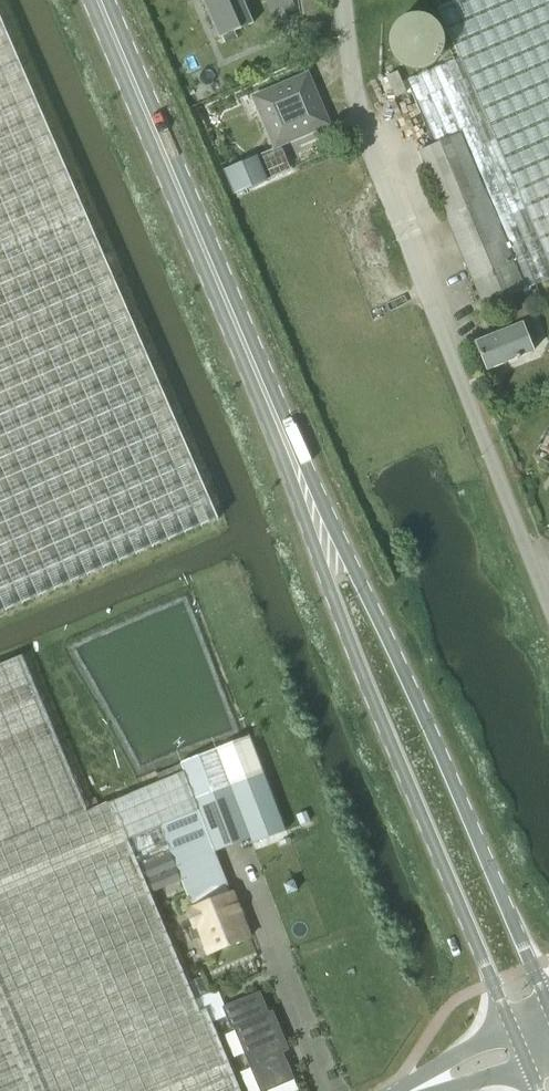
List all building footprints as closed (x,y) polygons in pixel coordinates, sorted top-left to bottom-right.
[(253,22),(243,0),(203,0),(219,37),(253,22)] [(548,278),(548,0),(454,0),(438,7),(460,58),(407,80),(434,144),(419,150),(484,306),(548,278)] [(218,516),(0,15),(0,611),(218,516)] [(407,94),(397,71),(386,76),(396,99),(407,94)] [(307,74),(254,97),(275,146),(328,123),(307,74)] [(205,87),(194,91),(198,100),(209,96),(205,87)] [(257,156),(224,170),(234,193),(266,179),(257,156)] [(487,369),(533,350),(529,341),(539,337),(526,302),(503,311),(510,328),(476,341),(487,369)] [(0,664),(0,1090),(240,1090),(206,1009),(200,1011),(150,892),(180,880),(192,909),(231,894),(215,852),(250,838),(252,843),(286,830),(248,735),(236,740),(175,765),(178,773),(87,811),(22,655),(0,664)] [(192,909),(188,910),(194,925),(189,927),(193,940),(202,937),(208,953),(250,936),(233,893),(231,894),(192,909)] [(290,1049),(273,1010),(269,1011),(260,991),(223,1006),(232,1028),(234,1027),(260,1090),(268,1090),(295,1080),(284,1052),(290,1049)]
